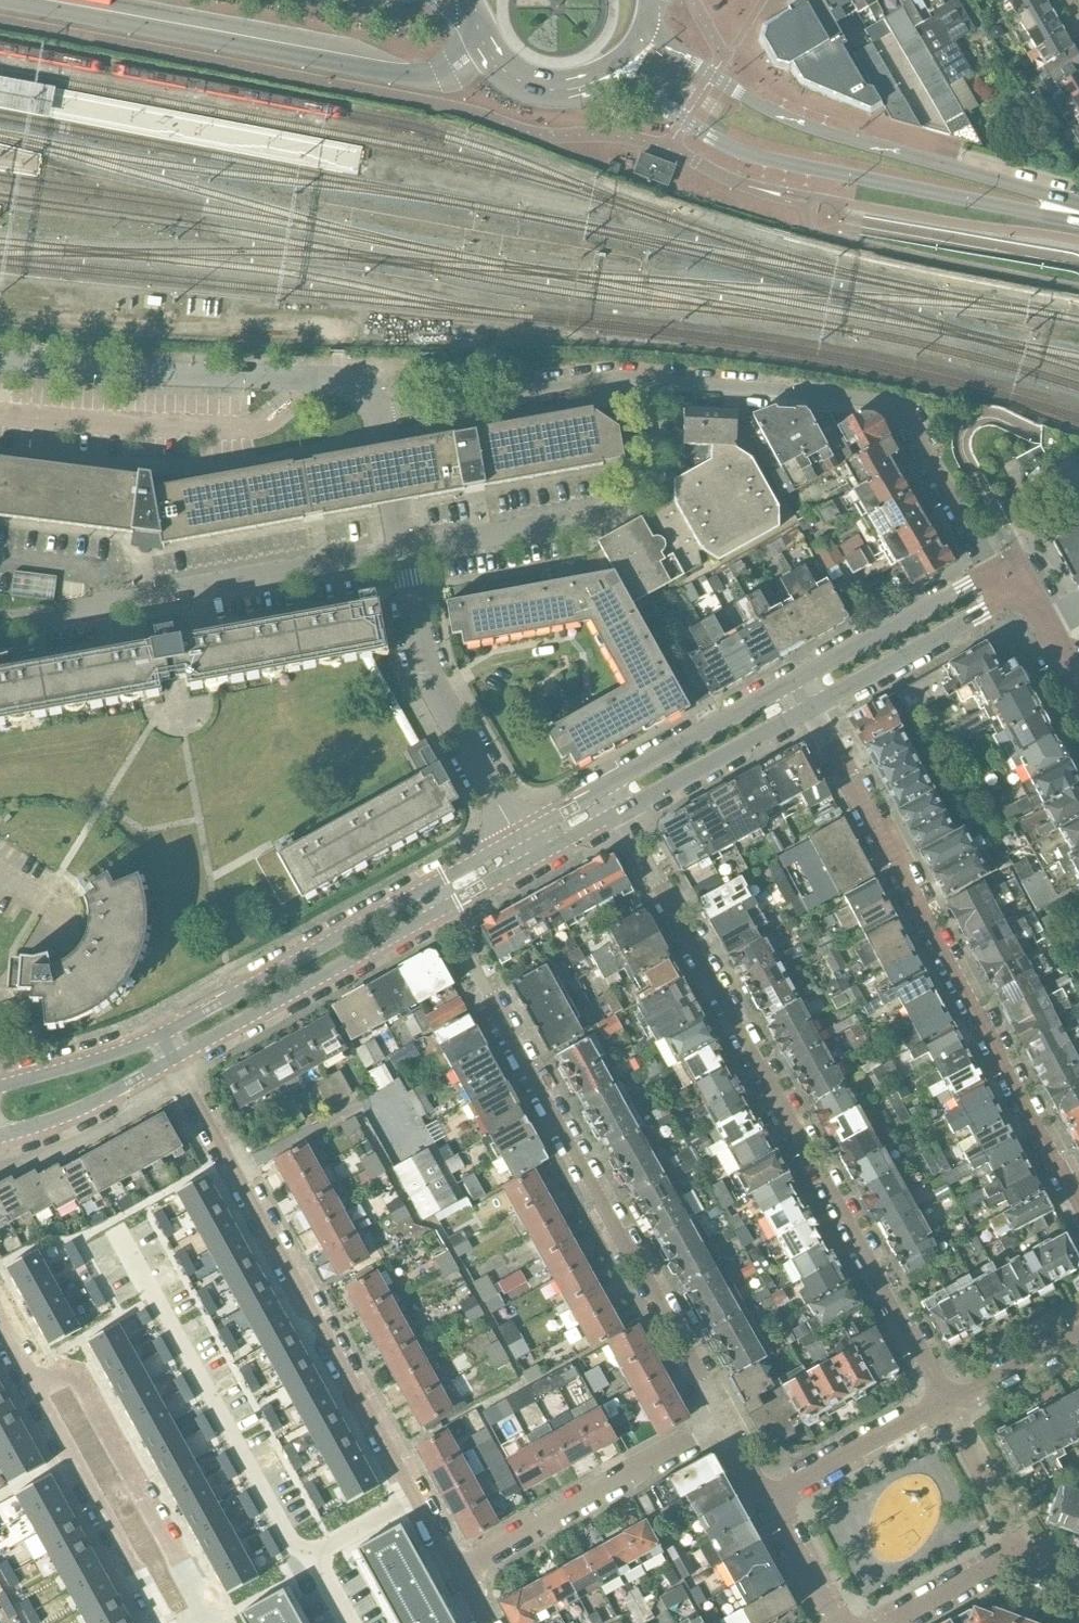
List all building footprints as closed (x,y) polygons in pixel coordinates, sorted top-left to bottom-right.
[(760,41),(775,68),(789,71),(791,70),(800,85),(871,115),(884,107),(877,96),(871,86),(865,75),(859,65),(853,55),(835,24),(821,0),(792,0),(786,3),(790,10),(763,24),(759,40),(760,41)] [(856,11),(849,0),(821,0),(835,24),(856,11)] [(856,11),(857,14),(866,9),(876,24),(884,19),(873,0),(849,0),(856,11)] [(884,19),(903,9),(898,0),(873,0),(884,19)] [(903,9),(920,38),(925,47),(932,57),(938,69),(944,80),(951,90),(957,101),(963,112),(965,116),(981,107),(964,78),(973,73),(956,43),(976,31),(958,0),(898,0),(903,9)] [(999,6),(1004,14),(1012,9),(1017,17),(1042,0),(1008,0),(999,6)] [(1050,7),(1046,0),(1042,0),(1017,17),(1009,22),(1013,30),(1022,24),(1027,33),(1055,15),(1050,7)] [(884,19),(891,32),(891,33),(901,49),(920,38),(903,9),(884,19)] [(1065,30),(1055,15),(1027,33),(1018,38),(1022,45),(1031,40),(1036,48),(1064,31),(1065,30)] [(876,24),(875,25),(882,38),(891,33),(891,32),(884,19),(876,24)] [(875,25),(865,31),(872,44),(882,38),(875,25)] [(1073,46),(1064,31),(1036,48),(1027,54),(1032,62),(1040,56),(1046,66),(1073,46)] [(920,38),(901,49),(906,58),(925,47),(920,38)] [(872,44),(853,55),(859,65),(878,54),(872,44)] [(1073,46),(1046,66),(1038,71),(1043,79),(1050,74),(1056,83),(1078,67),(1078,56),(1073,46)] [(925,47),(906,58),(912,68),(932,57),(925,47)] [(878,54),(859,65),(865,75),(884,64),(878,54)] [(932,57),(912,68),(919,80),(938,69),(932,57)] [(884,64),(865,75),(871,86),(890,75),(884,64)] [(938,69),(919,80),(925,91),(944,80),(938,69)] [(1058,86),(1062,93),(1053,98),(1058,107),(1078,94),(1078,72),(1058,86)] [(890,75),(871,86),(877,96),(896,85),(890,75)] [(944,80),(925,91),(932,101),(951,90),(944,80)] [(896,85),(877,96),(884,107),(886,111),(905,100),(896,85)] [(951,90),(932,101),(938,112),(957,101),(951,90)] [(1058,107),(1063,114),(1072,109),(1077,118),(1078,116),(1078,94),(1058,107)] [(921,127),(905,100),(886,111),(891,120),(921,128),(921,127)] [(957,101),(938,112),(944,123),(963,112),(957,101)] [(963,112),(944,123),(945,125),(952,136),(952,137),(982,146),(965,116),(963,112)] [(642,154),(635,173),(668,186),(675,167),(642,154)] [(611,161),(607,170),(607,171),(617,175),(621,165),(611,161)] [(465,490),(466,495),(485,491),(484,487),(531,478),(531,479),(534,478),(533,478),(577,470),(577,471),(580,470),(603,465),(603,464),(625,460),(620,428),(596,411),(593,412),(592,408),(569,412),(566,412),(566,413),(523,421),(523,420),(520,421),(474,429),(474,431),(454,435),(454,433),(408,441),(407,441),(405,441),(405,442),(383,446),(362,450),(362,449),(359,450),(313,459),(313,460),(293,464),(293,462),(246,471),(246,470),(244,471),(200,479),(200,478),(198,479),(154,487),(151,473),(139,472),(138,476),(94,470),(94,469),(91,469),(91,470),(47,464),(47,463),(45,463),(45,464),(0,458),(0,516),(37,521),(37,522),(40,522),(84,527),(84,528),(86,528),(133,534),(133,538),(143,539),(161,542),(162,545),(208,537),(211,537),(211,536),(254,528),(254,529),(257,528),(303,519),(304,524),(324,520),(323,516),(370,507),(370,508),(372,508),(372,507),(394,503),(416,499),(416,500),(418,499),(465,490)] [(738,412),(723,411),(685,410),(683,445),(736,447),(738,412)] [(783,470),(774,475),(772,476),(782,493),(784,497),(843,463),(853,458),(836,427),(829,413),(770,410),(753,416),(783,470)] [(889,437),(878,418),(874,420),(872,415),(857,414),(844,422),(844,423),(836,427),(853,458),(863,452),(889,437)] [(898,451),(889,437),(863,452),(853,458),(843,463),(851,477),(845,480),(847,484),(827,495),(831,502),(895,467),(889,456),(898,451)] [(718,561),(779,527),(779,506),(774,497),(782,493),(772,476),(764,480),(752,457),(736,447),(683,445),(684,462),(689,471),(674,480),(674,501),(700,547),(701,549),(718,561)] [(831,502),(817,511),(825,526),(856,509),(861,519),(909,492),(895,467),(831,502)] [(909,492),(861,519),(876,543),(923,516),(918,507),(909,492)] [(587,558),(587,560),(590,576),(614,571),(632,604),(701,565),(698,551),(701,549),(700,547),(674,501),(674,502),(673,500),(618,531),(597,543),(601,550),(587,558)] [(798,521),(809,515),(804,505),(793,512),(798,521)] [(1075,583),(1077,582),(1077,581),(1078,579),(1078,514),(1048,531),(1054,543),(1053,543),(1075,583)] [(809,515),(798,521),(804,531),(815,525),(809,515)] [(938,541),(937,540),(923,516),(876,543),(868,548),(844,562),(852,576),(884,557),(890,568),(899,563),(938,541)] [(793,545),(787,535),(775,541),(781,552),(793,545)] [(829,537),(813,547),(827,572),(837,565),(843,562),(829,537)] [(763,549),(769,560),(781,552),(775,541),(763,549)] [(899,563),(911,585),(954,561),(945,546),(942,548),(938,541),(899,563)] [(746,571),(741,560),(729,567),(735,577),(746,571)] [(837,565),(827,572),(832,580),(842,574),(837,565)] [(826,632),(842,623),(849,619),(826,580),(816,585),(805,566),(792,573),(826,632)] [(53,601),(56,580),(57,576),(14,571),(11,596),(53,601)] [(644,732),(690,707),(632,604),(614,571),(590,576),(446,602),(452,635),(461,633),(463,645),(590,622),(626,686),(545,730),(562,760),(570,755),(576,766),(592,757),(593,761),(615,749),(613,745),(642,729),(644,732)] [(802,645),(826,632),(792,573),(780,579),(791,599),(780,605),(802,645)] [(716,576),(709,580),(716,592),(723,588),(716,576)] [(691,584),(683,588),(690,603),(699,599),(691,584)] [(866,609),(854,587),(840,595),(852,617),(866,609)] [(780,658),(802,645),(780,605),(769,610),(758,591),(747,598),(780,658)] [(757,670),(780,658),(747,598),(735,604),(745,624),(735,630),(757,670)] [(162,692),(160,682),(186,677),(188,687),(362,656),(370,654),(375,653),(374,649),(387,647),(378,601),(181,636),(177,616),(146,621),(150,642),(0,669),(0,667),(0,721),(162,692)] [(734,683),(757,670),(735,630),(724,636),(713,616),(701,623),(734,683)] [(700,649),(689,656),(711,696),(713,695),(734,683),(701,623),(689,630),(700,649)] [(979,647),(942,667),(894,694),(907,719),(955,693),(998,668),(994,661),(995,661),(987,648),(981,650),(979,647)] [(458,800),(425,739),(419,743),(370,654),(362,656),(412,747),(406,750),(419,774),(277,854),(302,898),(454,813),(450,804),(458,800)] [(1028,686),(1019,670),(1014,672),(1009,662),(998,668),(955,693),(960,704),(973,697),(981,712),(1028,686)] [(1028,686),(981,712),(976,715),(951,729),(957,741),(959,744),(992,725),(997,735),(1041,711),(1028,686)] [(884,699),(857,714),(853,716),(851,723),(863,747),(900,727),(884,699)] [(1041,711),(997,735),(992,737),(1000,753),(1005,762),(1011,759),(1054,735),(1041,711)] [(863,747),(874,768),(912,748),(900,727),(863,747)] [(1067,760),(1054,735),(1011,759),(1018,773),(1024,782),(1020,785),(1067,760)] [(799,746),(781,756),(809,807),(831,795),(805,748),(799,746)] [(874,768),(886,790),(923,769),(912,748),(874,768)] [(781,756),(757,769),(778,807),(802,794),(781,756)] [(1067,760),(1020,785),(1027,797),(1002,810),(1009,823),(1078,785),(1078,782),(1067,760)] [(757,769),(734,782),(760,830),(764,828),(766,821),(781,813),(757,769)] [(886,790),(897,811),(935,790),(923,769),(886,790)] [(734,782),(708,796),(735,844),(760,830),(734,782)] [(1009,823),(994,831),(987,816),(972,824),(983,846),(992,863),(1078,817),(1078,785),(1009,823)] [(946,810),(935,790),(897,811),(908,831),(946,810)] [(709,859),(735,844),(708,796),(683,810),(709,859)] [(835,804),(812,817),(818,827),(818,828),(841,816),(835,804)] [(971,823),(986,815),(981,806),(962,817),(966,824),(970,821),(971,823)] [(683,873),(709,859),(683,810),(661,822),(659,830),(683,873)] [(957,829),(946,810),(908,831),(919,852),(957,829)] [(992,863),(996,870),(1010,862),(1019,879),(1052,864),(1078,849),(1078,817),(992,863)] [(843,818),(821,830),(809,837),(811,840),(802,845),(824,887),(803,899),(810,910),(874,875),(843,818)] [(970,821),(966,824),(957,829),(919,852),(931,873),(983,846),(972,824),(971,823),(970,821)] [(782,852),(772,832),(764,836),(768,844),(766,845),(772,856),(782,852)] [(757,849),(766,845),(768,844),(764,836),(753,842),(757,849)] [(944,898),(996,870),(992,863),(983,846),(931,873),(940,890),(944,898)] [(1052,864),(1019,879),(1036,912),(1073,891),(1078,888),(1078,887),(1078,849),(1052,864)] [(597,905),(631,887),(613,855),(608,858),(605,854),(592,861),(593,864),(579,872),(597,905)] [(776,860),(767,865),(776,883),(785,878),(776,860)] [(565,923),(597,905),(579,872),(546,890),(565,923)] [(90,884),(91,886),(95,893),(91,894),(92,897),(92,903),(92,910),(92,917),(90,923),(88,930),(86,936),(82,941),(78,947),(74,952),(69,956),(63,960),(58,963),(52,966),(51,962),(48,955),(33,959),(16,958),(16,960),(17,960),(14,990),(31,991),(30,1000),(43,1001),(45,1027),(54,1026),(63,1024),(66,1023),(74,1021),(82,1017),(90,1013),(98,1009),(105,1004),(112,998),(118,992),(123,986),(128,979),(133,972),(137,964),(140,956),(143,947),(145,939),(146,930),(147,923),(147,915),(147,906),(145,898),(143,890),(141,882),(138,875),(114,885),(111,879),(108,874),(90,884)] [(717,874),(693,888),(699,901),(724,887),(717,874)] [(741,878),(725,887),(699,901),(709,920),(752,896),(747,887),(741,878)] [(785,903),(788,901),(795,896),(785,878),(776,883),(777,884),(775,885),(785,903)] [(947,901),(957,920),(1019,886),(1015,878),(989,891),(984,881),(947,901)] [(886,898),(876,879),(844,897),(849,906),(820,921),(825,930),(839,922),(840,923),(886,898)] [(957,920),(966,937),(1003,917),(999,909),(1012,901),(1024,895),(1019,886),(957,920)] [(532,941),(565,923),(546,890),(514,907),(532,941)] [(800,895),(796,897),(795,896),(788,901),(797,917),(808,911),(800,895)] [(709,920),(720,938),(751,921),(746,911),(756,905),(752,896),(709,920)] [(896,917),(886,898),(840,923),(845,933),(859,925),(864,934),(896,917)] [(640,904),(631,909),(635,916),(644,911),(640,904)] [(498,960),(532,941),(514,907),(498,916),(497,914),(483,921),(486,925),(480,928),(498,960)] [(615,942),(585,959),(592,971),(598,968),(658,935),(644,911),(635,916),(609,931),(615,942)] [(966,937),(975,955),(1038,921),(1034,913),(1008,926),(1003,917),(966,937)] [(762,915),(751,921),(720,938),(729,955),(760,937),(756,930),(767,924),(762,915)] [(1054,915),(1043,922),(1048,932),(1060,925),(1054,915)] [(906,935),(896,917),(864,934),(869,944),(855,952),(860,960),(906,935)] [(975,955),(985,973),(1022,953),(1018,944),(1031,936),(1043,930),(1038,921),(975,955)] [(1067,936),(1060,925),(1048,932),(1055,943),(1067,936)] [(808,929),(796,935),(800,943),(812,937),(808,929)] [(658,935),(598,968),(604,980),(629,967),(634,977),(670,957),(658,935)] [(765,935),(760,937),(729,955),(736,969),(739,968),(743,975),(777,956),(765,935)] [(830,935),(816,942),(823,957),(836,950),(836,949),(837,948),(830,935)] [(915,953),(906,935),(860,960),(865,969),(879,962),(884,971),(915,953)] [(745,984),(752,997),(788,977),(782,966),(805,953),(800,944),(777,956),(743,975),(747,983),(745,984)] [(985,973),(995,991),(1058,957),(1053,948),(1041,955),(1027,962),(1022,953),(985,973)] [(832,973),(845,967),(836,950),(823,957),(832,973)] [(420,1003),(453,985),(435,953),(429,952),(400,968),(420,1003)] [(925,972),(915,953),(884,971),(889,980),(875,988),(879,997),(925,972)] [(683,980),(670,957),(634,977),(633,978),(641,992),(634,996),(639,1005),(683,980)] [(995,991),(1004,1009),(1042,989),(1037,980),(1051,972),(1063,966),(1058,957),(995,991)] [(564,1000),(545,966),(528,975),(511,984),(531,1019),(564,1000)] [(524,967),(507,977),(511,984),(528,975),(524,967)] [(386,1022),(420,1003),(400,968),(366,986),(386,1022)] [(935,990),(925,972),(879,997),(880,998),(861,1008),(866,1016),(884,1006),(898,999),(903,1007),(935,990)] [(1004,1009),(1014,1026),(1076,993),(1067,975),(1055,982),(1060,991),(1047,998),(1042,989),(1004,1009)] [(582,990),(575,977),(567,981),(574,994),(582,990)] [(800,999),(788,977),(752,997),(760,1011),(762,1010),(766,1017),(800,999)] [(639,1005),(636,1006),(641,1016),(635,1019),(640,1028),(693,998),(683,980),(639,1005)] [(814,982),(802,989),(806,996),(818,989),(814,982)] [(869,982),(858,988),(865,1001),(876,996),(876,995),(869,982)] [(866,1004),(856,985),(843,992),(844,993),(843,993),(849,1004),(849,1003),(853,1011),(866,1004)] [(351,1041),(386,1022),(366,986),(332,1005),(351,1041)] [(945,1008),(935,990),(903,1007),(909,1017),(894,1025),(894,1024),(876,1034),(881,1043),(899,1033),(945,1008)] [(831,1000),(836,1010),(849,1004),(843,993),(831,1000)] [(1023,1044),(1061,1024),(1056,1016),(1078,1003),(1078,998),(1076,993),(1014,1026),(1023,1044)] [(460,997),(425,1017),(433,1031),(468,1012),(460,997)] [(630,997),(610,1008),(614,1016),(615,1015),(616,1017),(635,1006),(630,997)] [(704,1018),(693,998),(640,1028),(645,1037),(651,1034),(652,1037),(634,1046),(637,1053),(656,1043),(656,1044),(704,1018)] [(812,1020),(800,999),(766,1017),(771,1026),(768,1027),(776,1040),(812,1020)] [(531,1019),(549,1052),(583,1033),(564,1000),(531,1019)] [(955,1027),(945,1008),(899,1033),(909,1051),(955,1027)] [(430,1027),(421,1009),(403,1019),(412,1037),(430,1027)] [(487,1047),(469,1014),(434,1034),(453,1067),(487,1047)] [(623,1029),(616,1017),(615,1015),(614,1016),(596,1026),(604,1040),(623,1029)] [(855,1015),(825,1030),(830,1039),(850,1029),(860,1024),(855,1015)] [(304,1031),(321,1062),(345,1049),(328,1018),(325,1020),(323,1017),(313,1023),(315,1026),(304,1031)] [(717,1041),(704,1018),(656,1044),(663,1056),(669,1068),(680,1062),(717,1041)] [(824,1041),(812,1020),(776,1040),(784,1054),(786,1053),(790,1060),(824,1041)] [(860,1024),(850,1029),(855,1039),(864,1034),(860,1024)] [(1033,1062),(1078,1037),(1078,1026),(1066,1034),(1061,1024),(1023,1044),(1033,1062)] [(955,1027),(909,1051),(914,1061),(909,1063),(914,1072),(932,1062),(964,1045),(955,1027)] [(297,1075),(321,1062),(304,1031),(293,1038),(291,1035),(281,1040),(283,1043),(280,1045),(297,1075)] [(559,1069),(564,1078),(568,1078),(569,1079),(607,1057),(595,1034),(556,1056),(562,1066),(559,1069)] [(1042,1080),(1078,1060),(1078,1058),(1075,1052),(1078,1049),(1078,1037),(1033,1062),(1042,1080)] [(355,1050),(365,1069),(385,1058),(375,1039),(355,1050)] [(901,1039),(888,1046),(893,1054),(905,1048),(901,1039)] [(680,1062),(692,1083),(724,1065),(718,1053),(722,1051),(717,1041),(680,1062)] [(792,1069),(800,1082),(836,1062),(842,1059),(835,1046),(828,1049),(824,1041),(790,1060),(794,1068),(792,1069)] [(412,1042),(388,1055),(396,1069),(420,1056),(412,1042)] [(267,1052),(257,1058),(274,1088),(297,1075),(280,1045),(278,1046),(277,1043),(265,1049),(267,1052)] [(974,1063),(964,1045),(932,1062),(938,1072),(923,1079),(928,1088),(974,1063)] [(506,1081),(487,1047),(453,1067),(471,1100),(506,1081)] [(567,1084),(572,1093),(576,1093),(581,1101),(620,1080),(607,1057),(569,1079),(570,1080),(567,1084)] [(228,1073),(224,1076),(241,1106),(274,1088),(257,1058),(241,1066),(239,1064),(226,1071),(228,1073)] [(877,1058),(860,1068),(864,1075),(881,1066),(877,1058)] [(1052,1097),(1078,1083),(1078,1060),(1042,1080),(1052,1097)] [(892,1061),(883,1065),(893,1083),(902,1079),(892,1061)] [(800,1082),(808,1097),(810,1095),(814,1103),(848,1084),(836,1062),(800,1082)] [(984,1081),(974,1063),(928,1088),(933,1097),(947,1090),(952,1098),(984,1081)] [(368,1073),(378,1091),(386,1086),(394,1082),(384,1064),(376,1069),(376,1068),(368,1073)] [(692,1083),(704,1104),(740,1084),(736,1076),(731,1078),(724,1065),(692,1083)] [(882,1066),(872,1071),(878,1081),(887,1075),(882,1066)] [(329,1077),(342,1099),(353,1093),(340,1071),(329,1077)] [(661,1073),(649,1080),(653,1087),(665,1081),(661,1073)] [(342,1099),(329,1077),(318,1083),(331,1105),(342,1099)] [(583,1112),(591,1127),(633,1103),(620,1080),(581,1101),(586,1111),(583,1112)] [(479,1113),(490,1134),(524,1114),(506,1081),(471,1100),(463,1105),(470,1118),(479,1113)] [(944,1119),(919,1131),(923,1138),(948,1125),(994,1100),(984,1081),(952,1098),(958,1108),(943,1116),(944,1119)] [(1061,1115),(1078,1106),(1078,1083),(1052,1097),(1061,1115)] [(749,1108),(742,1095),(745,1094),(740,1084),(704,1104),(690,1112),(696,1122),(709,1114),(716,1126),(749,1108)] [(818,1111),(816,1112),(824,1126),(860,1106),(848,1084),(814,1103),(818,1111)] [(420,1086),(409,1092),(422,1116),(434,1109),(420,1086)] [(897,1095),(887,1101),(894,1114),(905,1108),(897,1095)] [(291,1118),(294,1125),(306,1119),(293,1097),(282,1103),(291,1118)] [(1003,1117),(994,1100),(948,1125),(953,1134),(967,1126),(972,1134),(1003,1117)] [(591,1127),(599,1142),(603,1140),(607,1148),(646,1127),(633,1103),(591,1127)] [(665,1105),(651,1112),(656,1121),(670,1113),(665,1105)] [(871,1127),(860,1106),(824,1126),(831,1139),(833,1138),(837,1145),(871,1127)] [(1071,1134),(1078,1129),(1078,1106),(1061,1115),(1071,1134)] [(749,1108),(716,1126),(724,1140),(728,1148),(765,1128),(760,1120),(756,1122),(749,1108)] [(901,1125),(911,1120),(905,1108),(894,1114),(901,1125)] [(149,1121),(143,1124),(162,1159),(183,1147),(164,1112),(158,1116),(149,1121)] [(660,1127),(673,1120),(670,1113),(656,1121),(660,1127)] [(490,1134),(503,1155),(536,1136),(524,1114),(490,1134)] [(361,1126),(356,1117),(342,1125),(347,1134),(361,1126)] [(1013,1136),(1003,1117),(972,1134),(977,1144),(962,1153),(967,1161),(1013,1136)] [(294,1125),(291,1118),(262,1133),(270,1145),(297,1130),(294,1125)] [(439,1119),(426,1127),(433,1140),(446,1132),(439,1119)] [(129,1132),(122,1136),(141,1170),(162,1159),(143,1124),(138,1127),(129,1132)] [(609,1161),(614,1170),(619,1170),(619,1171),(658,1149),(646,1127),(607,1148),(612,1157),(609,1161)] [(883,1148),(871,1127),(837,1145),(842,1153),(839,1154),(847,1168),(883,1148)] [(728,1148),(740,1170),(773,1152),(766,1140),(770,1138),(765,1128),(728,1148)] [(1078,1149),(1078,1129),(1071,1134),(1078,1149)] [(687,1143),(698,1136),(695,1130),(683,1136),(687,1143)] [(698,1136),(687,1143),(698,1165),(709,1159),(704,1150),(711,1147),(704,1133),(698,1136)] [(932,1135),(924,1139),(933,1156),(940,1151),(932,1135)] [(108,1143),(102,1147),(121,1182),(141,1170),(122,1136),(117,1138),(108,1143)] [(503,1155),(492,1161),(500,1175),(511,1169),(515,1177),(549,1159),(536,1136),(503,1155)] [(1023,1154),(1013,1136),(967,1161),(967,1162),(943,1175),(949,1186),(959,1181),(958,1179),(968,1173),(973,1181),(1023,1154)] [(290,1183),(318,1168),(305,1145),(277,1161),(290,1183)] [(88,1155),(81,1158),(100,1193),(121,1182),(102,1147),(97,1150),(88,1155)] [(436,1212),(439,1219),(468,1203),(452,1174),(454,1173),(447,1161),(445,1162),(439,1151),(432,1154),(429,1148),(395,1167),(424,1219),(436,1212)] [(680,1166),(679,1166),(680,1167),(694,1160),(688,1148),(679,1154),(677,1159),(680,1166)] [(895,1169),(883,1148),(847,1168),(855,1182),(857,1181),(861,1188),(895,1169)] [(917,1148),(905,1155),(909,1162),(921,1155),(917,1148)] [(617,1176),(622,1184),(627,1184),(632,1194),(671,1172),(658,1149),(619,1171),(620,1172),(617,1176)] [(777,1150),(773,1152),(740,1170),(736,1173),(743,1186),(734,1191),(740,1200),(753,1193),(789,1172),(777,1150)] [(929,1151),(921,1155),(932,1176),(940,1172),(929,1151)] [(367,1170),(381,1162),(376,1153),(362,1160),(367,1170)] [(981,1188),(957,1202),(962,1211),(983,1200),(1033,1173),(1023,1154),(973,1181),(974,1183),(977,1181),(981,1188)] [(458,1155),(447,1161),(454,1173),(465,1167),(458,1155)] [(61,1169),(61,1170),(80,1204),(100,1193),(81,1158),(76,1161),(67,1166),(61,1169)] [(702,1184),(707,1182),(694,1160),(680,1167),(684,1174),(693,1169),(702,1184)] [(193,1162),(181,1168),(185,1175),(197,1169),(193,1162)] [(381,1162),(367,1170),(372,1178),(386,1171),(381,1162)] [(38,1175),(37,1176),(57,1211),(76,1200),(79,1205),(80,1204),(61,1170),(61,1169),(59,1164),(49,1169),(44,1172),(38,1175)] [(330,1190),(318,1168),(290,1183),(302,1206),(330,1190)] [(907,1190),(895,1170),(895,1169),(861,1188),(865,1196),(863,1197),(871,1210),(907,1190)] [(15,1182),(14,1182),(33,1217),(53,1206),(56,1211),(57,1211),(37,1176),(38,1175),(35,1170),(26,1175),(20,1178),(15,1182)] [(473,1172),(462,1178),(474,1200),(486,1194),(473,1172)] [(547,1195),(534,1172),(506,1187),(519,1210),(547,1195)] [(633,1204),(641,1218),(683,1195),(671,1172),(632,1194),(637,1202),(633,1204)] [(753,1193),(765,1215),(798,1196),(791,1183),(795,1181),(789,1172),(753,1193)] [(1033,1173),(983,1200),(988,1209),(992,1207),(1006,1198),(1012,1210),(1043,1192),(1033,1173)] [(208,1174),(175,1192),(176,1194),(177,1193),(188,1212),(218,1195),(208,1176),(209,1175),(208,1174)] [(939,1174),(928,1180),(938,1200),(949,1194),(939,1174)] [(10,1223),(30,1212),(32,1217),(33,1217),(14,1182),(15,1182),(12,1176),(3,1182),(0,1183),(0,1205),(10,1223)] [(734,1203),(722,1181),(711,1187),(721,1204),(724,1209),(726,1208),(734,1203)] [(708,1210),(706,1211),(706,1212),(721,1204),(711,1187),(710,1188),(707,1182),(696,1188),(708,1210)] [(343,1213),(330,1190),(302,1206),(314,1228),(343,1213)] [(918,1212),(907,1190),(871,1210),(878,1224),(880,1223),(885,1231),(918,1212)] [(1053,1211),(1043,1192),(1012,1210),(989,1222),(999,1240),(1009,1235),(1030,1223),(1042,1217),(1053,1211)] [(218,1195),(188,1212),(198,1231),(229,1214),(218,1195)] [(519,1210),(532,1233),(559,1217),(547,1195),(519,1210)] [(641,1218),(650,1233),(653,1231),(657,1239),(696,1218),(683,1195),(641,1218)] [(814,1216),(809,1207),(805,1209),(798,1196),(765,1215),(777,1237),(814,1216)] [(393,1215),(406,1208),(400,1198),(387,1205),(393,1215)] [(454,1246),(467,1239),(485,1229),(469,1202),(468,1203),(439,1219),(454,1246)] [(723,1212),(722,1210),(724,1209),(721,1204),(706,1212),(710,1219),(723,1212)] [(6,1218),(9,1224),(10,1223),(0,1205),(0,1222),(6,1218)] [(958,1206),(947,1213),(951,1222),(963,1215),(958,1206)] [(406,1208),(393,1215),(397,1223),(410,1216),(406,1208)] [(724,1209),(722,1210),(723,1212),(735,1233),(745,1228),(737,1213),(731,1217),(726,1208),(724,1209)] [(162,1211),(154,1215),(161,1226),(169,1222),(162,1211)] [(930,1233),(918,1212),(885,1231),(889,1238),(887,1239),(894,1253),(930,1233)] [(355,1236),(343,1213),(314,1228),(327,1251),(355,1236)] [(229,1214),(198,1231),(209,1250),(239,1234),(229,1214)] [(819,1226),(814,1216),(777,1237),(790,1259),(823,1241),(815,1228),(819,1226)] [(532,1233),(544,1255),(572,1240),(559,1217),(532,1233)] [(1042,1217),(1030,1223),(1036,1234),(1048,1228),(1042,1217)] [(660,1252),(665,1261),(669,1261),(670,1262),(709,1240),(696,1218),(657,1239),(663,1249),(660,1252)] [(169,1222),(161,1226),(167,1238),(175,1234),(169,1222)] [(970,1226),(962,1230),(969,1241),(976,1237),(970,1226)] [(754,1242),(745,1227),(745,1228),(735,1233),(737,1237),(738,1236),(744,1247),(754,1242)] [(1062,1227),(1046,1237),(1048,1240),(1041,1244),(1060,1279),(1067,1275),(1071,1281),(1078,1276),(1078,1259),(1062,1227)] [(355,1236),(327,1251),(340,1274),(378,1252),(366,1230),(355,1236)] [(943,1255),(930,1233),(894,1253),(902,1267),(904,1266),(908,1272),(906,1274),(906,1275),(943,1255)] [(239,1234),(209,1250),(220,1270),(250,1253),(239,1234)] [(1015,1245),(1009,1235),(999,1240),(1004,1250),(1015,1245)] [(738,1236),(737,1237),(727,1242),(734,1255),(745,1249),(744,1247),(738,1236)] [(973,1250),(981,1246),(976,1237),(969,1241),(973,1250)] [(467,1239),(454,1246),(460,1256),(472,1249),(467,1239)] [(544,1255),(556,1277),(584,1262),(572,1240),(544,1255)] [(668,1266),(673,1276),(677,1275),(682,1284),(721,1263),(709,1240),(670,1262),(670,1263),(668,1266)] [(790,1259),(802,1281),(838,1261),(833,1252),(830,1253),(823,1241),(790,1259)] [(72,1242),(64,1246),(71,1258),(78,1253),(72,1242)] [(1018,1257),(1038,1291),(1040,1294),(1043,1296),(1050,1292),(1051,1287),(1050,1285),(1060,1279),(1041,1244),(1033,1249),(1031,1245),(1016,1253),(1018,1257)] [(758,1248),(749,1253),(754,1263),(763,1257),(758,1248)] [(954,1248),(945,1252),(950,1262),(958,1258),(954,1248)] [(38,1249),(5,1267),(6,1269),(8,1268),(18,1287),(48,1270),(38,1251),(39,1251),(38,1249)] [(184,1249),(176,1254),(182,1265),(190,1261),(184,1249)] [(739,1266),(751,1259),(745,1249),(734,1255),(733,1256),(739,1266)] [(436,1259),(441,1268),(455,1261),(450,1252),(436,1259)] [(78,1253),(71,1258),(77,1269),(85,1265),(78,1253)] [(250,1253),(220,1270),(230,1289),(261,1272),(250,1253)] [(1008,1258),(994,1266),(1015,1304),(1038,1291),(1018,1257),(1010,1261),(1008,1258)] [(190,1261),(182,1265),(188,1277),(196,1273),(190,1261)] [(446,1277),(459,1270),(455,1261),(441,1268),(446,1277)] [(843,1269),(838,1261),(802,1281),(813,1302),(846,1284),(840,1271),(843,1269)] [(556,1277),(569,1300),(597,1285),(584,1262),(556,1277)] [(1008,1308),(1015,1304),(994,1266),(992,1262),(981,1268),(981,1269),(968,1277),(992,1317),(992,1316),(996,1322),(1011,1314),(1008,1308)] [(734,1286),(721,1263),(682,1284),(687,1293),(684,1295),(692,1310),(734,1286)] [(933,1274),(929,1267),(927,1264),(908,1275),(913,1284),(933,1274)] [(48,1270),(18,1287),(29,1306),(59,1290),(48,1270)] [(261,1272),(230,1289),(241,1309),(272,1292),(261,1272)] [(361,1312),(389,1296),(377,1274),(349,1289),(361,1312)] [(760,1279),(765,1287),(766,1286),(768,1290),(775,1287),(768,1274),(760,1279)] [(487,1275),(474,1282),(479,1292),(492,1285),(487,1275)] [(968,1277),(968,1276),(956,1283),(956,1284),(945,1290),(944,1289),(944,1290),(967,1331),(967,1332),(969,1331),(975,1334),(982,1330),(983,1324),(985,1323),(984,1321),(992,1317),(968,1277)] [(93,1281),(86,1285),(92,1297),(100,1292),(93,1281)] [(813,1332),(815,1331),(837,1318),(843,1315),(862,1304),(850,1282),(846,1284),(813,1302),(809,1304),(816,1317),(808,1322),(813,1332)] [(484,1300),(497,1293),(492,1285),(479,1292),(484,1300)] [(569,1300),(581,1322),(609,1307),(597,1285),(569,1300)] [(747,1309),(734,1286),(692,1310),(700,1324),(703,1323),(708,1331),(747,1309)] [(765,1287),(751,1294),(757,1304),(759,1302),(759,1303),(771,1296),(768,1291),(768,1290),(766,1286),(765,1287)] [(205,1288),(197,1292),(204,1304),(211,1300),(205,1288)] [(789,1301),(782,1289),(771,1296),(778,1308),(789,1301)] [(59,1290),(29,1306),(39,1326),(70,1309),(59,1290)] [(922,1303),(947,1349),(962,1341),(959,1335),(967,1331),(944,1290),(934,1296),(934,1297),(922,1303)] [(100,1292),(92,1297),(98,1308),(106,1304),(100,1292)] [(272,1292),(241,1309),(252,1328),(282,1311),(272,1292)] [(401,1319),(389,1296),(361,1312),(373,1334),(401,1319)] [(774,1305),(777,1309),(778,1308),(771,1296),(759,1303),(764,1311),(774,1305)] [(474,1297),(460,1304),(465,1311),(478,1304),(474,1297)] [(211,1300),(204,1304),(210,1316),(218,1311),(211,1300)] [(471,1322),(484,1315),(478,1304),(465,1311),(471,1322)] [(581,1322),(594,1345),(622,1329),(609,1307),(581,1322)] [(70,1309),(39,1326),(50,1344),(48,1345),(49,1347),(61,1340),(63,1342),(71,1338),(70,1335),(82,1329),(81,1327),(80,1328),(70,1309)] [(145,1310),(137,1314),(144,1325),(152,1321),(145,1309),(145,1310)] [(711,1343),(716,1353),(720,1352),(720,1353),(759,1332),(747,1309),(708,1331),(713,1340),(711,1343)] [(282,1311),(252,1328),(263,1347),(293,1331),(282,1311)] [(373,1334),(385,1356),(413,1340),(401,1319),(373,1334)] [(512,1320),(499,1327),(504,1336),(517,1329),(512,1320)] [(120,1323),(87,1341),(88,1343),(89,1342),(99,1361),(130,1344),(119,1325),(120,1324),(120,1323)] [(853,1323),(844,1329),(874,1384),(884,1379),(891,1381),(898,1377),(899,1369),(875,1327),(860,1335),(853,1323)] [(804,1324),(793,1330),(798,1339),(809,1333),(804,1324)] [(226,1327),(218,1331),(225,1343),(233,1339),(226,1327)] [(609,1343),(622,1365),(650,1349),(637,1327),(609,1343)] [(509,1345),(522,1338),(517,1329),(504,1336),(509,1345)] [(832,1351),(828,1354),(851,1397),(852,1396),(858,1400),(865,1395),(866,1389),(874,1384),(844,1329),(831,1335),(842,1355),(836,1358),(832,1351)] [(293,1331),(263,1347),(273,1367),(304,1350),(293,1331)] [(772,1355),(759,1332),(720,1353),(721,1355),(719,1358),(723,1366),(727,1366),(733,1376),(758,1362),(772,1355)] [(160,1337),(152,1341),(158,1353),(167,1349),(160,1337)] [(233,1339),(225,1343),(231,1354),(239,1350),(233,1339)] [(385,1356),(398,1378),(426,1363),(413,1340),(385,1356)] [(813,1363),(803,1368),(826,1410),(829,1415),(845,1406),(843,1401),(851,1397),(828,1354),(827,1353),(820,1341),(820,1340),(805,1348),(813,1363)] [(499,1341),(485,1349),(490,1357),(503,1350),(499,1341)] [(555,1343),(542,1349),(549,1363),(562,1356),(555,1343)] [(130,1344),(99,1361),(110,1380),(140,1363),(130,1344)] [(167,1349),(158,1353),(164,1365),(173,1360),(167,1349)] [(622,1365),(635,1387),(662,1372),(650,1349),(622,1365)] [(304,1350),(273,1367),(284,1386),(314,1370),(304,1350)] [(490,1357),(495,1367),(509,1360),(503,1350),(490,1357)] [(733,1376),(730,1379),(730,1380),(744,1404),(758,1396),(781,1383),(778,1378),(771,1382),(769,1378),(767,1379),(759,1363),(758,1362),(733,1376)] [(140,1363),(110,1380),(121,1399),(151,1383),(140,1363)] [(438,1386),(426,1363),(398,1378),(410,1401),(438,1386)] [(529,1381),(542,1374),(537,1365),(524,1372),(529,1381)] [(826,1410),(803,1368),(802,1365),(778,1378),(781,1383),(803,1423),(804,1423),(809,1426),(818,1421),(817,1415),(826,1410)] [(248,1366),(240,1370),(246,1382),(254,1377),(248,1366)] [(604,1375),(599,1366),(585,1374),(591,1383),(604,1375)] [(314,1370),(284,1386),(295,1405),(325,1389),(314,1370)] [(567,1383),(560,1370),(551,1375),(558,1388),(567,1383)] [(635,1387),(647,1410),(675,1395),(662,1372),(635,1387)] [(542,1380),(549,1393),(558,1388),(551,1375),(542,1380)] [(596,1392),(609,1384),(604,1375),(591,1383),(596,1392)] [(182,1376),(173,1380),(180,1392),(188,1387),(182,1376)] [(254,1377),(246,1382),(253,1393),(260,1389),(254,1377)] [(151,1383),(121,1399),(131,1419),(162,1402),(151,1383)] [(758,1396),(744,1404),(759,1430),(763,1428),(769,1437),(770,1437),(775,1439),(780,1436),(785,1439),(794,1434),(794,1428),(803,1423),(781,1383),(758,1396)] [(438,1386),(410,1401),(423,1425),(452,1409),(438,1386)] [(1075,1388),(1075,1389),(1075,1391),(1075,1392),(1065,1398),(1078,1423),(1078,1386),(1075,1388)] [(0,1388),(0,1413),(12,1406),(2,1387),(0,1388)] [(188,1387),(180,1392),(187,1403),(195,1399),(188,1387)] [(528,1387),(504,1401),(512,1414),(536,1401),(528,1387)] [(325,1389),(295,1405),(305,1425),(336,1408),(325,1389)] [(647,1410),(660,1432),(688,1417),(675,1395),(647,1410)] [(603,1405),(616,1428),(630,1419),(618,1397),(603,1405)] [(1042,1411),(1063,1448),(1073,1443),(1078,1452),(1078,1451),(1078,1423),(1065,1398),(1054,1403),(1052,1402),(1050,1401),(1044,1405),(1043,1406),(1043,1408),(1044,1410),(1042,1411)] [(593,1399),(571,1411),(578,1422),(594,1450),(616,1438),(593,1399)] [(497,1405),(505,1418),(512,1414),(504,1401),(497,1405)] [(162,1402),(131,1419),(142,1438),(172,1421),(162,1402)] [(269,1404),(261,1409),(268,1420),(275,1416),(269,1404)] [(0,1413),(0,1439),(23,1426),(12,1406),(0,1413)] [(336,1408),(305,1425),(316,1444),(346,1427),(336,1408)] [(1018,1424),(1043,1469),(1048,1478),(1062,1470),(1058,1464),(1056,1460),(1066,1454),(1063,1448),(1042,1411),(1040,1412),(1038,1409),(1027,1415),(1029,1418),(1018,1424)] [(203,1414),(196,1419),(202,1430),(210,1426),(203,1414)] [(275,1416),(268,1420),(274,1432),(282,1427),(275,1416)] [(621,1437),(636,1429),(630,1419),(616,1428),(621,1437)] [(172,1421),(142,1438),(153,1457),(183,1441),(172,1421)] [(578,1422),(555,1435),(572,1463),(594,1450),(578,1422)] [(1043,1469),(1018,1424),(1008,1429),(1004,1427),(997,1431),(998,1435),(995,1437),(1010,1464),(1019,1479),(1029,1474),(1036,1485),(1048,1478),(1043,1469)] [(0,1439),(0,1464),(34,1446),(23,1426),(0,1439)] [(210,1426),(202,1430),(208,1442),(216,1438),(210,1426)] [(346,1427),(316,1444),(327,1464),(357,1447),(346,1427)] [(486,1428),(473,1435),(472,1436),(477,1446),(491,1438),(486,1428)] [(459,1456),(446,1433),(419,1448),(431,1471),(445,1464),(459,1456)] [(555,1435),(532,1447),(549,1475),(572,1463),(555,1435)] [(504,1461),(491,1438),(477,1446),(489,1469),(504,1461)] [(183,1441),(153,1457),(163,1477),(194,1460),(183,1441)] [(291,1443),(283,1448),(289,1459),(297,1455),(291,1443)] [(0,1464),(0,1465),(9,1482),(8,1483),(9,1485),(46,1464),(45,1463),(44,1463),(34,1446),(0,1464)] [(357,1447),(327,1464),(337,1483),(368,1466),(357,1447)] [(532,1447),(509,1460),(524,1489),(549,1475),(532,1447)] [(225,1453),(217,1457),(223,1469),(231,1465),(225,1453)] [(297,1455),(289,1459),(295,1471),(303,1466),(297,1455)] [(663,1508),(686,1496),(724,1475),(715,1458),(709,1455),(694,1463),(652,1487),(663,1508)] [(471,1478),(459,1456),(445,1464),(431,1471),(444,1494),(471,1478)] [(194,1460),(163,1477),(174,1496),(204,1479),(194,1460)] [(489,1469),(501,1491),(516,1484),(504,1461),(489,1469)] [(231,1465),(223,1469),(229,1481),(237,1476),(231,1465)] [(368,1466),(337,1483),(348,1502),(346,1503),(347,1504),(380,1486),(379,1484),(378,1485),(368,1466)] [(51,1473),(14,1494),(15,1496),(17,1495),(27,1514),(61,1495),(51,1476),(52,1476),(51,1473)] [(686,1496),(698,1518),(736,1497),(724,1475),(686,1496)] [(444,1494),(456,1516),(484,1501),(471,1478),(444,1494)] [(204,1479),(174,1496),(185,1516),(215,1499),(204,1479)] [(312,1482),(304,1486),(311,1498),(318,1494),(312,1482)] [(506,1501),(521,1493),(516,1484),(501,1491),(506,1501)] [(1078,1508),(1078,1489),(1064,1484),(1060,1487),(1047,1522),(1071,1530),(1078,1508)] [(246,1492),(238,1496),(244,1508),(252,1503),(246,1492)] [(318,1494),(311,1498),(317,1509),(325,1505),(318,1494)] [(61,1495),(27,1514),(38,1534),(73,1515),(61,1495)] [(646,1495),(638,1499),(648,1516),(656,1512),(646,1495)] [(698,1518),(710,1539),(748,1518),(736,1497),(698,1518)] [(215,1499),(185,1516),(195,1535),(226,1518),(215,1499)] [(456,1516),(468,1539),(496,1524),(484,1501),(456,1516)] [(252,1503),(244,1508),(251,1519),(259,1515),(252,1503)] [(653,1525),(676,1512),(671,1504),(656,1512),(648,1516),(653,1525)] [(73,1515),(38,1534),(49,1553),(83,1534),(73,1515)] [(226,1518),(195,1535),(206,1554),(236,1538),(226,1518)] [(761,1541),(748,1518),(710,1539),(722,1561),(761,1541)] [(624,1532),(642,1564),(663,1553),(646,1520),(624,1532)] [(446,1607),(441,1610),(435,1598),(440,1596),(431,1581),(423,1566),(418,1568),(412,1557),(417,1554),(416,1552),(411,1555),(404,1544),(409,1541),(400,1525),(356,1549),(372,1577),(387,1605),(397,1622),(455,1622),(446,1607)] [(267,1531),(259,1535),(266,1546),(274,1542),(267,1531)] [(621,1576),(642,1564),(624,1532),(625,1534),(604,1545),(621,1576)] [(83,1534),(49,1553),(59,1572),(93,1553),(83,1534)] [(236,1538),(206,1554),(217,1574),(247,1557),(236,1538)] [(722,1561),(735,1584),(773,1563),(761,1541),(722,1561)] [(274,1542),(266,1546),(272,1558),(280,1554),(274,1542)] [(604,1545),(584,1557),(601,1587),(621,1576),(604,1545)] [(678,1545),(667,1551),(672,1561),(684,1554),(678,1545)] [(93,1553),(59,1572),(69,1591),(104,1572),(93,1553)] [(685,1554),(684,1555),(684,1554),(672,1561),(683,1580),(696,1573),(685,1554)] [(247,1557),(217,1574),(227,1592),(226,1593),(227,1595),(259,1577),(259,1575),(257,1576),(247,1557)] [(584,1557),(562,1569),(579,1599),(601,1587),(584,1557)] [(0,1565),(0,1568),(5,1577),(12,1573),(6,1561),(0,1565)] [(735,1584),(747,1606),(786,1585),(773,1563),(735,1584)] [(562,1569),(541,1580),(555,1604),(558,1611),(568,1606),(579,1599),(562,1569)] [(664,1574),(671,1587),(680,1582),(672,1569),(664,1574)] [(104,1572),(69,1591),(80,1610),(114,1591),(104,1572)] [(12,1573),(5,1577),(11,1588),(19,1584),(12,1573)] [(555,1604),(541,1580),(522,1591),(521,1590),(520,1590),(538,1622),(549,1616),(545,1610),(555,1604)] [(725,1618),(727,1622),(767,1622),(797,1606),(786,1585),(747,1606),(725,1618)] [(688,1598),(681,1586),(672,1591),(679,1603),(688,1598)] [(689,1591),(697,1606),(706,1601),(698,1586),(689,1591)] [(637,1588),(630,1592),(638,1607),(645,1603),(637,1588)] [(239,1614),(244,1622),(302,1622),(299,1618),(283,1589),(239,1614)] [(538,1622),(520,1590),(498,1602),(510,1622),(537,1622),(538,1622)] [(80,1610),(87,1622),(101,1622),(125,1610),(114,1591),(80,1610)] [(4,1592),(0,1594),(0,1603),(3,1608),(10,1604),(4,1592)] [(621,1596),(629,1612),(638,1607),(630,1592),(621,1596)] [(28,1600),(20,1604),(26,1615),(34,1611),(28,1600)] [(645,1603),(638,1607),(647,1622),(648,1622),(654,1620),(645,1603)] [(10,1604),(3,1608),(9,1619),(16,1615),(10,1604)] [(945,1622),(946,1622),(988,1622),(993,1608),(991,1614),(987,1613),(988,1611),(986,1607),(977,1604),(956,1617),(951,1620),(949,1621),(945,1622)] [(635,1622),(647,1622),(638,1607),(629,1612),(635,1622)] [(707,1622),(716,1622),(722,1620),(715,1607),(702,1614),(707,1622)] [(993,1608),(988,1622),(1016,1622),(1018,1617),(993,1608)] [(101,1622),(132,1622),(125,1610),(101,1622)] [(26,1615),(30,1622),(39,1622),(40,1622),(34,1611),(26,1615)] [(581,1622),(592,1622),(589,1618),(586,1613),(578,1617),(581,1622)] [(598,1613),(589,1618),(592,1622),(604,1622),(598,1613)]
